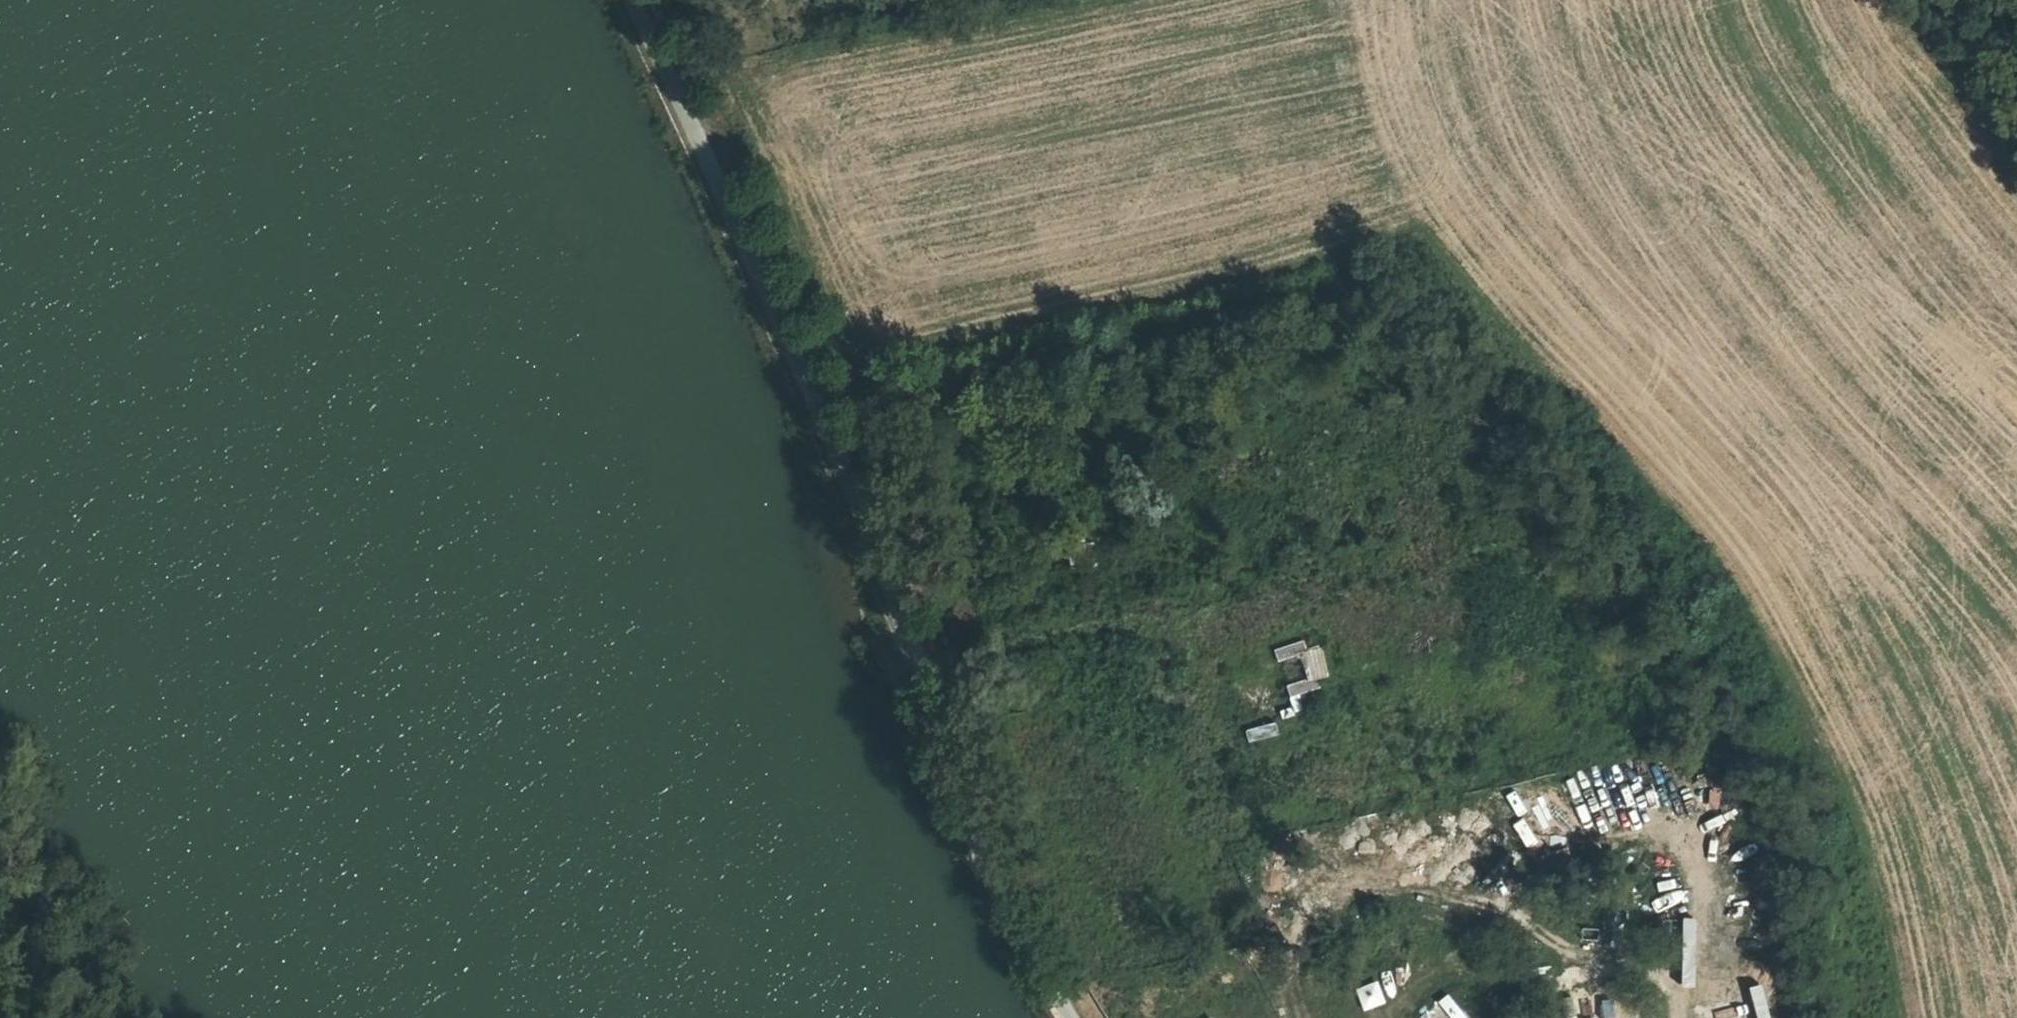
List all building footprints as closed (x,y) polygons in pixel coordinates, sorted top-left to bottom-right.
[(1362,1011),(1385,1003),(1377,980),(1354,988),(1362,1011)] [(1750,1007),(1745,1007),(1744,985),(1703,987),(1704,1017),(1751,1017),(1750,1007)] [(1453,995),(1415,1017),(1467,1017),(1453,995)]
